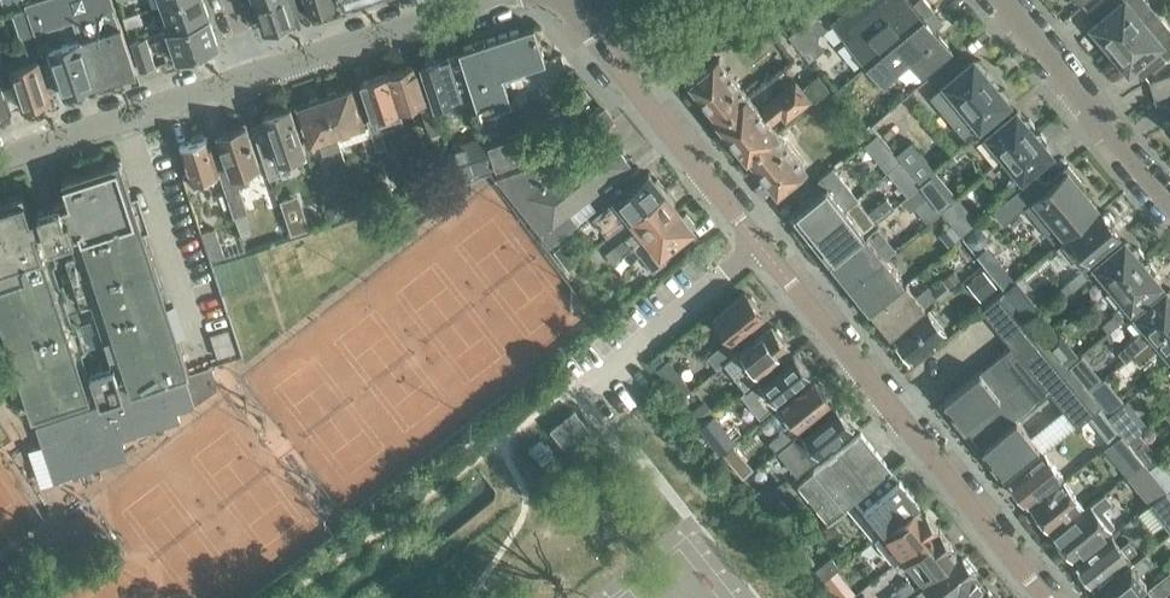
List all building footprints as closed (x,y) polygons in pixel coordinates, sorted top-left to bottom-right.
[(5,8),(25,2),(25,0),(2,0),(5,8)] [(94,85),(136,71),(113,0),(30,0),(25,2),(35,31),(73,19),(79,39),(93,81),(94,85)] [(167,30),(209,16),(203,0),(173,0),(158,5),(167,30)] [(264,29),(295,19),(289,0),(254,0),(264,29)] [(308,11),(311,10),(315,13),(322,10),(324,6),(336,2),(336,0),(304,0),(308,11)] [(866,64),(933,8),(926,0),(917,0),(913,3),(910,0),(857,0),(831,22),(866,64)] [(1143,20),(1154,11),(1145,0),(1099,0),(1086,11),(1096,22),(1092,25),(1094,28),(1089,31),(1101,46),(1106,42),(1110,47),(1143,20)] [(934,29),(944,21),(933,8),(866,64),(882,84),(908,62),(921,76),(952,50),(934,29)] [(1143,20),(1110,47),(1114,52),(1110,56),(1122,71),(1127,67),(1129,69),(1133,66),(1142,77),(1169,54),(1169,29),(1154,11),(1143,20)] [(126,27),(142,22),(139,12),(123,17),(126,27)] [(209,16),(167,30),(161,32),(171,59),(181,56),(184,57),(190,55),(191,53),(212,46),(218,44),(209,16)] [(503,74),(546,60),(534,25),(486,40),(485,38),(474,42),(475,44),(459,49),(480,112),(512,102),(503,74)] [(21,35),(27,54),(40,49),(34,31),(21,35)] [(140,70),(155,65),(146,37),(131,42),(140,70)] [(0,39),(0,72),(4,83),(14,80),(10,68),(14,66),(4,38),(0,39)] [(49,48),(63,91),(93,81),(79,39),(49,48)] [(717,115),(746,92),(720,59),(731,50),(726,44),(690,56),(682,63),(694,78),(690,81),(717,115)] [(426,61),(424,64),(421,65),(434,104),(461,95),(448,56),(436,60),(433,58),(426,61)] [(948,115),(992,79),(985,71),(986,70),(987,65),(981,58),(977,58),(975,59),(974,57),(930,94),(948,115)] [(38,58),(14,66),(10,68),(14,80),(23,105),(25,104),(29,106),(37,104),(39,99),(50,95),(38,58)] [(414,64),(387,73),(400,109),(426,101),(414,64)] [(4,83),(0,72),(0,112),(9,109),(1,84),(4,83)] [(403,121),(400,109),(387,73),(361,82),(373,118),(386,114),(390,125),(403,121)] [(1149,81),(1155,99),(1169,94),(1169,74),(1149,81)] [(999,88),(992,79),(948,116),(965,138),(1010,101),(1009,99),(1010,98),(1011,94),(1005,87),(1000,87),(999,88)] [(760,110),(746,92),(717,115),(750,156),(778,133),(771,124),(787,111),(791,117),(812,100),(796,81),(760,110)] [(327,96),(323,97),(336,136),(364,127),(351,88),(338,92),(335,90),(328,93),(327,96)] [(1169,118),(1169,95),(1155,100),(1169,118)] [(340,147),(336,136),(323,97),(320,98),(317,96),(309,99),(308,102),(296,106),(309,145),(319,142),(323,153),(340,147)] [(306,151),(291,105),(262,115),(267,129),(254,133),(269,179),(292,171),(287,157),(306,151)] [(426,124),(437,121),(432,105),(421,108),(426,124)] [(615,118),(615,117),(605,106),(590,119),(591,120),(586,125),(585,130),(589,135),(593,135),(594,135),(615,118)] [(1016,109),(983,136),(1001,158),(1035,131),(1033,129),(1035,128),(1035,123),(1030,117),(1026,117),(1024,118),(1016,109)] [(873,124),(880,133),(891,124),(884,115),(873,124)] [(370,126),(372,134),(375,141),(387,137),(382,122),(370,126)] [(233,125),(231,129),(218,133),(226,155),(214,159),(219,173),(222,182),(236,177),(239,186),(250,182),(245,168),(259,164),(245,124),(242,125),(238,123),(233,125)] [(843,135),(854,149),(868,137),(857,124),(843,135)] [(1036,132),(1035,131),(1001,158),(1019,180),(1053,153),(1045,143),(1046,142),(1047,137),(1042,131),(1037,131),(1036,132)] [(530,156),(522,132),(490,143),(497,166),(530,156)] [(630,164),(604,132),(586,147),(498,180),(550,245),(578,222),(569,212),(612,177),(613,178),(630,164)] [(806,167),(778,133),(750,156),(777,190),(806,167)] [(377,148),(375,141),(372,134),(363,137),(367,151),(377,148)] [(193,141),(180,145),(193,187),(206,183),(205,178),(219,173),(207,136),(203,137),(202,135),(192,138),(193,141)] [(451,149),(460,179),(496,167),(489,143),(487,138),(451,149)] [(868,160),(881,176),(899,161),(886,145),(868,160)] [(132,390),(189,371),(178,336),(120,160),(62,179),(69,202),(61,205),(60,202),(58,202),(58,203),(40,209),(40,208),(38,209),(39,212),(30,215),(23,192),(0,199),(0,319),(32,416),(90,397),(31,216),(39,213),(49,242),(79,232),(86,253),(67,259),(82,306),(101,299),(122,362),(90,372),(100,401),(123,393),(118,377),(126,375),(132,390)] [(1037,174),(1037,173),(992,209),(1004,223),(1025,206),(1053,241),(1096,205),(1079,184),(1083,181),(1068,164),(1059,171),(1058,178),(1056,180),(1055,180),(1055,181),(1050,180),(1049,179),(1045,183),(1045,182),(1044,183),(1037,174)] [(801,223),(798,225),(808,238),(846,209),(836,196),(848,187),(833,168),(820,178),(827,186),(794,212),(793,213),(801,223)] [(623,209),(630,218),(666,189),(657,177),(654,179),(648,172),(594,216),(601,225),(611,217),(612,218),(623,209)] [(918,183),(920,186),(939,210),(952,199),(931,173),(918,183)] [(239,186),(236,177),(222,182),(233,215),(234,215),(245,211),(247,211),(239,186)] [(1017,189),(1010,182),(995,194),(1001,201),(1017,189)] [(935,206),(920,187),(902,201),(917,220),(935,206)] [(626,236),(627,237),(606,254),(613,262),(624,253),(678,209),(673,202),(675,200),(666,189),(630,218),(637,227),(626,236)] [(299,194),(282,199),(292,231),(309,226),(299,194)] [(856,222),(846,209),(808,238),(818,251),(821,249),(829,259),(900,203),(892,194),(856,222)] [(957,197),(941,210),(961,234),(977,221),(957,197)] [(344,215),(341,207),(336,205),(329,207),(333,219),(344,215)] [(683,215),(678,209),(624,253),(631,261),(640,254),(654,271),(666,260),(661,254),(693,228),(692,226),(695,224),(686,213),(683,215)] [(245,211),(234,215),(242,235),(252,232),(245,211)] [(1103,213),(1101,211),(1059,246),(1071,261),(1074,259),(1080,266),(1120,233),(1112,224),(1113,222),(1114,218),(1109,212),(1105,212),(1103,213)] [(949,250),(963,239),(953,226),(939,237),(949,250)] [(225,257),(215,227),(203,231),(212,261),(225,257)] [(833,262),(852,285),(885,258),(876,247),(888,238),(879,227),(867,236),(867,235),(852,247),(833,262)] [(980,229),(973,229),(968,233),(967,240),(972,246),(980,247),(985,242),(986,234),(980,229)] [(555,247),(570,266),(581,257),(565,238),(555,247)] [(1109,289),(1143,261),(1141,259),(1143,258),(1144,253),(1139,247),(1134,247),(1133,248),(1125,239),(1091,267),(1109,289)] [(852,285),(870,307),(903,281),(885,258),(852,285)] [(1144,263),(1143,261),(1109,289),(1128,310),(1161,283),(1153,273),(1155,272),(1156,267),(1151,261),(1146,261),(1144,263)] [(985,268),(970,280),(982,295),(997,283),(985,268)] [(1083,270),(1064,285),(1071,294),(1089,278),(1083,270)] [(955,272),(942,282),(949,291),(962,281),(955,272)] [(1017,281),(1006,290),(1027,315),(1038,306),(1017,281)] [(883,323),(891,334),(934,299),(936,302),(949,292),(941,283),(931,291),(927,286),(916,295),(907,283),(873,311),(876,315),(872,320),(877,325),(883,323)] [(1169,322),(1169,289),(1168,290),(1166,288),(1133,316),(1145,331),(1123,349),(1129,356),(1135,351),(1151,338),(1169,322)] [(726,306),(714,317),(733,340),(745,330),(764,315),(756,305),(757,302),(752,296),(748,295),(745,291),(726,306)] [(1004,474),(1043,443),(1047,449),(1077,424),(1088,414),(1100,405),(1005,291),(983,309),(1012,346),(944,400),(1004,474)] [(597,299),(590,305),(598,316),(606,310),(599,301),(597,299)] [(927,310),(894,337),(912,360),(946,333),(927,310)] [(1124,319),(1117,311),(1102,324),(1109,332),(1124,319)] [(1151,338),(1135,351),(1129,356),(1117,366),(1131,383),(1150,367),(1145,362),(1160,349),(1169,360),(1169,359),(1169,322),(1151,338)] [(783,335),(778,329),(774,328),(772,325),(738,352),(725,362),(745,388),(760,376),(756,372),(789,347),(782,339),(783,335)] [(1059,333),(1048,342),(1065,363),(1076,354),(1059,333)] [(736,352),(727,341),(708,356),(717,368),(736,352)] [(804,361),(799,355),(796,355),(793,351),(760,378),(771,392),(757,403),(764,412),(811,374),(804,365),(804,361)] [(668,360),(657,368),(680,397),(691,388),(668,360)] [(1099,379),(1090,367),(1077,378),(1087,389),(1099,379)] [(1104,377),(1087,390),(1100,405),(1107,414),(1123,400),(1119,395),(1116,397),(1113,393),(1115,391),(1104,377)] [(826,388),(820,380),(816,381),(814,379),(777,408),(788,422),(782,427),(782,432),(771,441),(778,451),(779,450),(798,435),(795,431),(832,401),(825,392),(826,388)] [(108,399),(109,400),(113,414),(117,413),(119,419),(152,408),(145,387),(108,399)] [(706,399),(692,410),(702,422),(716,410),(706,399)] [(113,414),(109,400),(36,425),(42,445),(44,444),(66,472),(95,463),(121,445),(114,421),(115,420),(113,414)] [(1125,400),(1107,415),(1117,428),(1122,433),(1127,441),(1137,433),(1146,426),(1125,400)] [(846,413),(841,407),(838,408),(835,404),(798,435),(779,450),(797,472),(821,453),(853,427),(845,417),(846,413)] [(1122,433),(1117,428),(1107,415),(1100,405),(1088,414),(1110,442),(1122,433)] [(585,425),(574,411),(551,429),(562,444),(585,425)] [(725,430),(712,440),(721,451),(734,441),(725,430)] [(856,497),(857,498),(892,469),(861,432),(798,483),(828,520),(856,497)] [(1110,442),(1133,471),(1144,462),(1133,448),(1127,441),(1122,433),(1110,442)] [(1137,433),(1127,441),(1133,448),(1143,440),(1137,433)] [(540,464),(552,455),(540,439),(527,448),(540,464)] [(731,444),(722,452),(732,464),(741,456),(731,444)] [(1044,451),(1009,479),(1011,481),(1009,483),(1018,494),(1020,493),(1028,502),(1063,474),(1044,451)] [(1167,491),(1169,489),(1169,472),(1160,460),(1149,469),(1154,474),(1167,491)] [(1154,474),(1149,469),(1144,462),(1133,471),(1142,483),(1154,474)] [(860,525),(872,540),(875,538),(917,504),(919,503),(892,469),(857,498),(872,516),(860,525)] [(1063,480),(1031,506),(1050,529),(1082,503),(1063,480)] [(758,492),(765,501),(775,492),(768,484),(758,492)] [(1150,505),(1169,529),(1169,495),(1167,491),(1150,505)] [(808,533),(777,492),(765,502),(796,543),(808,533)] [(1105,493),(1085,508),(1054,534),(1073,557),(1105,531),(1114,524),(1102,508),(1111,501),(1105,493)] [(875,538),(895,562),(904,556),(939,528),(926,511),(924,513),(917,504),(875,538)] [(950,546),(952,544),(939,528),(904,556),(923,581),(957,555),(950,546)] [(1094,584),(1094,583),(1128,556),(1136,550),(1128,540),(1120,546),(1111,534),(1076,562),(1094,584)] [(1145,552),(1133,562),(1099,589),(1099,590),(1103,596),(1102,597),(1127,597),(1147,582),(1139,573),(1154,562),(1145,552)] [(1133,562),(1128,556),(1094,583),(1099,589),(1133,562)] [(838,568),(830,557),(816,568),(824,578),(838,568)] [(980,583),(973,575),(975,573),(962,557),(929,584),(941,597),(961,597),(980,583)] [(13,570),(6,564),(1,570),(7,576),(13,570)] [(1167,571),(1135,597),(1159,597),(1169,589),(1169,574),(1167,571)] [(835,573),(826,581),(832,587),(835,592),(844,585),(835,573)] [(899,588),(905,596),(916,587),(910,579),(899,588)] [(985,590),(980,583),(961,597),(995,597),(987,588),(985,590)]
